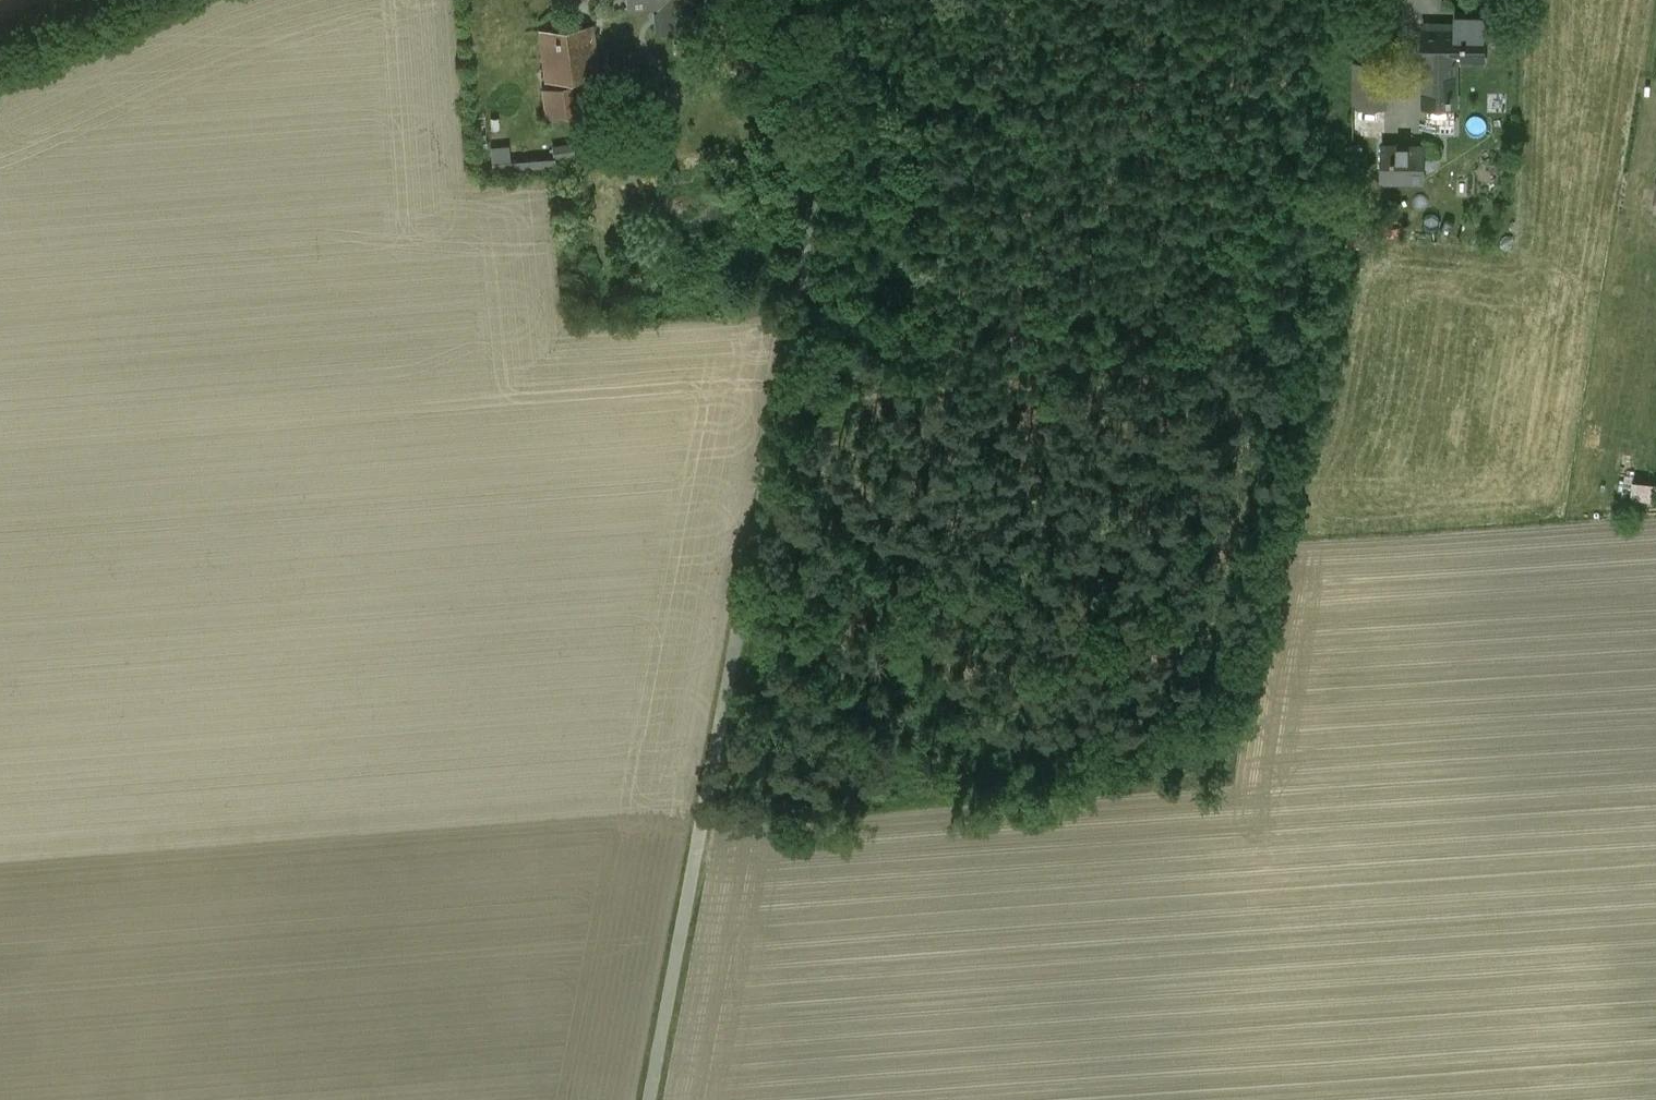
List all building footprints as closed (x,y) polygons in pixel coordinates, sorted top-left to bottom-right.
[(627,2),(628,6),(659,2),(661,32),(690,28),(689,15),(692,12),(690,0),(627,0),(627,2)] [(1424,24),(1424,100),(1427,100),(1427,111),(1455,111),(1456,61),(1485,61),(1485,13),(1463,13),(1462,24),(1424,24)] [(597,75),(591,24),(540,31),(545,81),(597,75)] [(1385,107),(1386,63),(1356,62),(1356,106),(1385,107)] [(568,93),(544,96),(546,115),(570,113),(568,93)] [(1424,146),(1384,145),(1381,179),(1424,179),(1424,146)]
